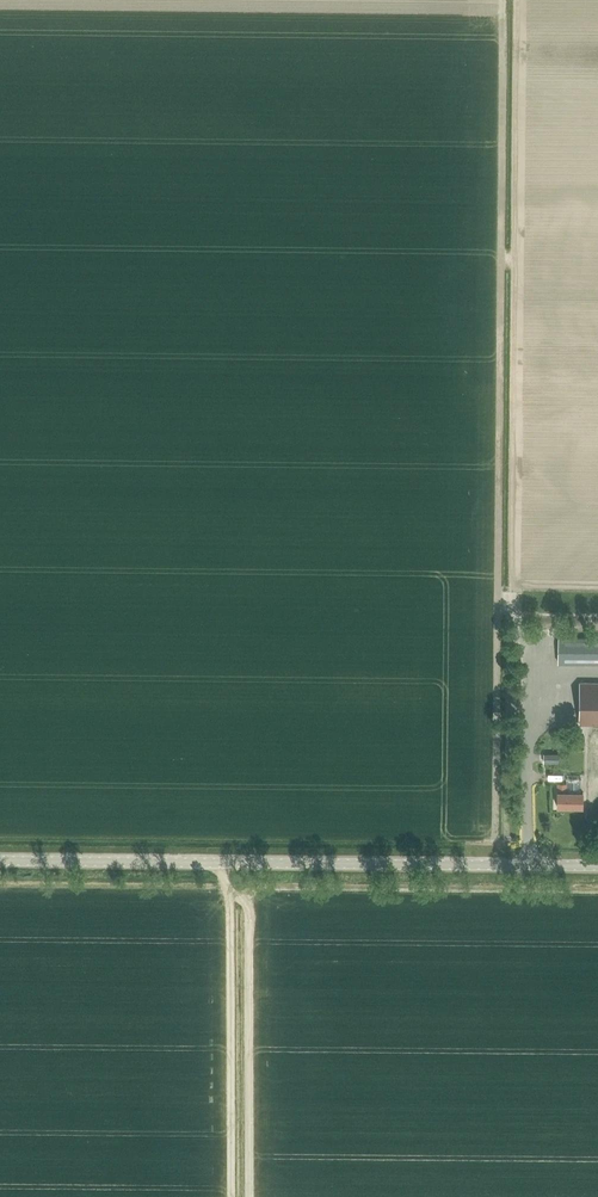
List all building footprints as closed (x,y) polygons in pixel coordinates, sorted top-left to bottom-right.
[(559,638),(558,664),(597,664),(597,638),(559,638)] [(580,724),(597,725),(597,683),(580,683),(580,724)] [(559,763),(559,753),(544,753),(544,763),(559,763)] [(583,808),(583,793),(567,792),(567,784),(558,783),(558,792),(557,807),(583,808)]
